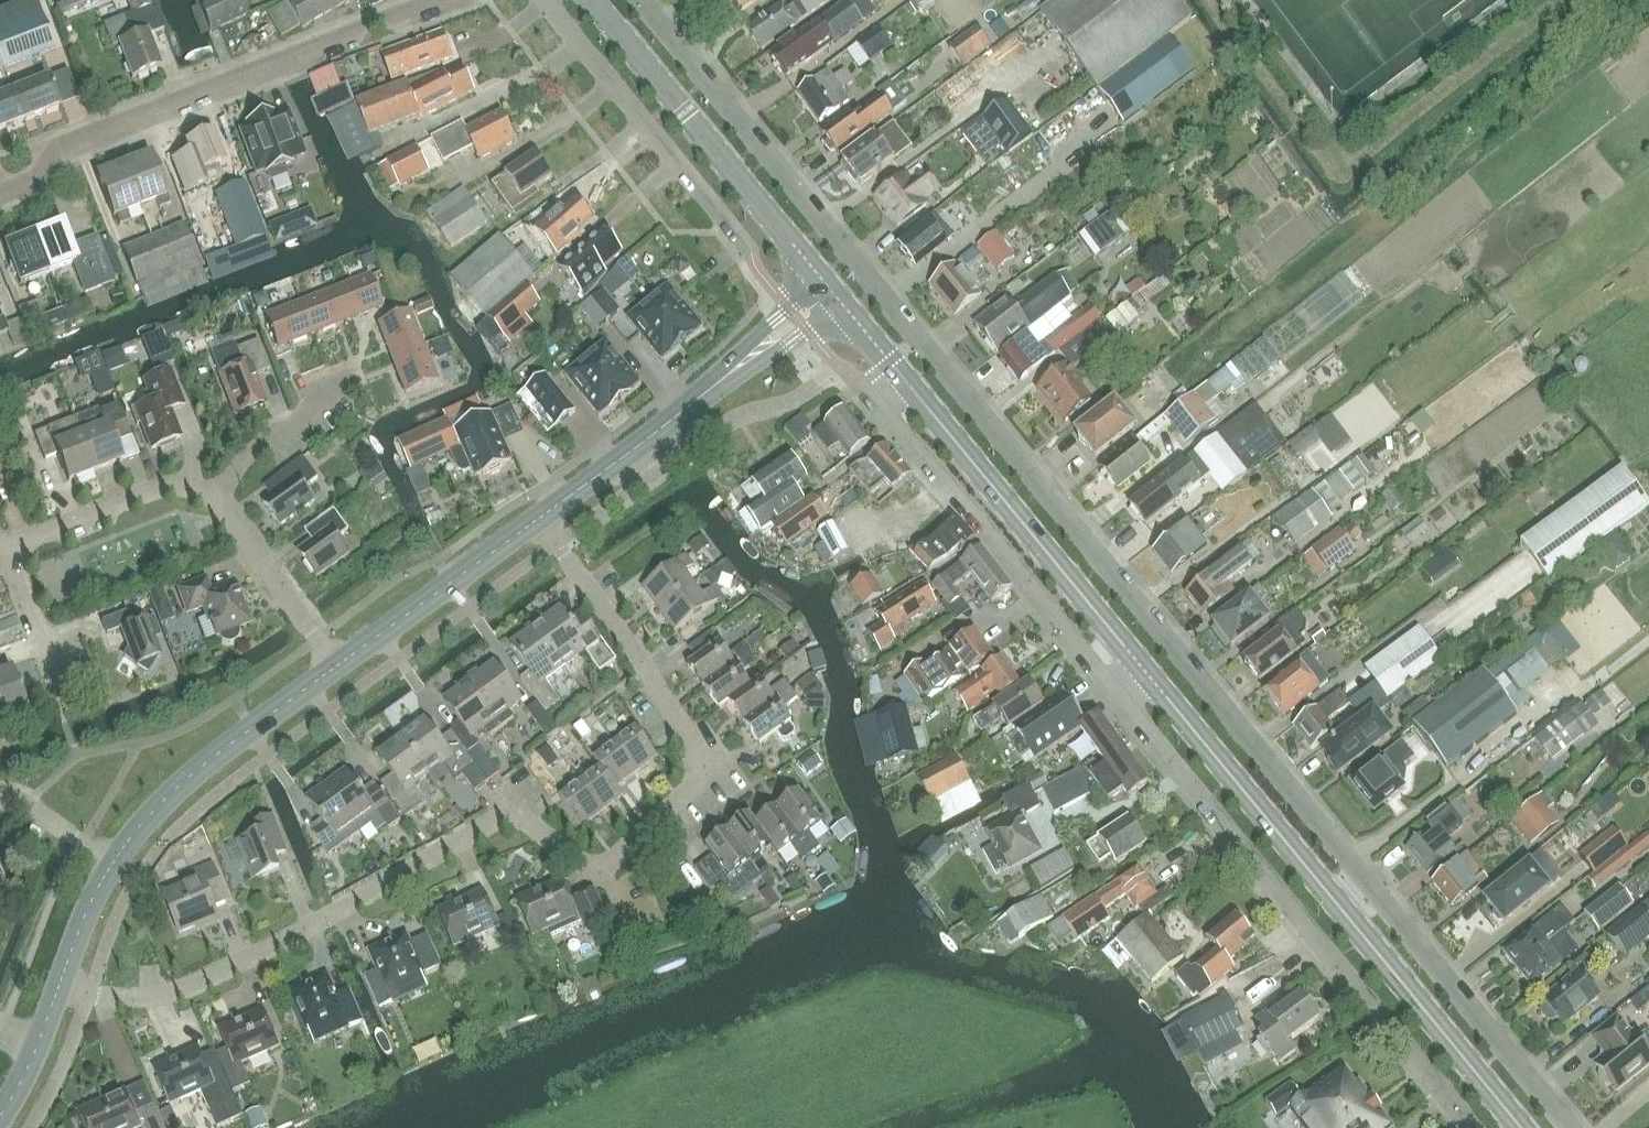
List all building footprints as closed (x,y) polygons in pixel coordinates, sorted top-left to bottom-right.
[(60,16),(101,0),(54,0),(60,16)] [(135,12),(119,19),(103,25),(108,37),(109,37),(112,46),(118,44),(132,79),(160,68),(148,35),(163,29),(154,7),(150,6),(148,0),(131,0),(135,12)] [(201,9),(211,28),(246,11),(240,0),(219,0),(201,9)] [(267,13),(281,37),(300,26),(301,29),(348,1),(347,0),(289,0),(267,13)] [(757,0),(727,0),(737,14),(757,0)] [(831,0),(797,0),(798,1),(787,9),(783,3),(747,29),(762,49),(798,24),(797,24),(831,0)] [(770,56),(786,77),(833,43),(834,44),(864,23),(883,9),(876,0),(851,0),(819,22),(818,21),(801,34),(800,34),(770,56)] [(1192,19),(1177,0),(1059,0),(1042,13),(1098,89),(1192,19)] [(4,69),(55,49),(41,11),(0,27),(0,59),(4,69)] [(991,47),(977,28),(951,46),(965,66),(991,47)] [(870,62),(892,47),(879,29),(858,44),(870,62)] [(442,32),(382,55),(392,82),(452,59),(447,46),(449,42),(447,37),(443,35),(442,32)] [(1099,91),(1124,124),(1195,70),(1170,38),(1099,91)] [(826,66),(829,70),(830,72),(838,66),(840,70),(854,60),(848,51),(826,66)] [(983,79),(973,64),(941,88),(951,102),(983,79)] [(445,71),(408,85),(357,104),(370,137),(421,118),(420,115),(427,111),(429,115),(474,91),(462,67),(447,75),(445,71)] [(830,72),(829,70),(799,91),(820,122),(850,101),(841,89),(853,81),(846,71),(834,79),(830,72)] [(12,92),(24,121),(59,107),(48,78),(12,92)] [(849,112),(822,132),(828,141),(825,145),(831,152),(836,151),(838,154),(865,133),(906,104),(890,82),(878,91),(881,96),(860,112),(862,114),(854,120),(849,112)] [(328,112),(329,113),(339,109),(355,103),(348,85),(327,94),(332,106),(327,108),(329,111),(328,112)] [(24,121),(12,92),(0,96),(0,130),(24,121)] [(982,118),(981,117),(961,132),(989,168),(1008,153),(1009,154),(1033,136),(1007,100),(982,118)] [(247,128),(239,131),(256,174),(264,171),(265,173),(267,172),(271,181),(287,174),(283,166),(292,163),(291,160),(305,155),(289,112),(274,117),(273,113),(265,116),(262,114),(254,116),(253,121),(246,124),(247,128)] [(501,114),(467,132),(463,124),(432,140),(444,164),(474,148),(480,161),(516,142),(514,139),(517,138),(517,133),(515,128),(511,126),(508,127),(501,114)] [(875,137),(843,160),(851,172),(848,174),(856,184),(859,182),(861,185),(893,162),(884,150),(903,136),(894,123),(875,137)] [(216,167),(226,163),(213,131),(184,142),(197,175),(198,174),(202,187),(221,179),(216,167)] [(429,172),(416,148),(388,163),(400,186),(429,172)] [(523,197),(552,177),(536,154),(506,174),(506,175),(492,185),(503,202),(519,191),(523,197)] [(124,165),(140,206),(156,200),(159,209),(170,205),(166,196),(167,196),(150,155),(124,165)] [(984,163),(970,172),(985,193),(998,183),(984,163)] [(126,212),(140,206),(124,165),(97,175),(113,217),(116,216),(119,225),(130,221),(126,212)] [(921,198),(936,187),(927,175),(912,187),(905,176),(894,184),(893,184),(877,196),(899,226),(915,214),(915,213),(926,205),(921,198)] [(265,237),(265,236),(244,183),(183,207),(204,260),(265,237)] [(463,188),(427,213),(451,248),(487,223),(463,188)] [(561,207),(536,229),(546,241),(555,233),(568,248),(582,237),(579,233),(593,221),(590,217),(591,214),(587,210),(584,210),(575,201),(564,210),(561,207)] [(963,254),(984,237),(971,222),(972,221),(962,210),(942,226),(937,221),(929,228),(924,221),(897,244),(916,267),(943,245),(940,241),(947,235),(963,254)] [(1113,210),(1079,235),(1096,259),(1130,233),(1113,210)] [(295,215),(269,225),(275,242),(301,231),(295,215)] [(154,237),(168,271),(199,259),(185,224),(154,237)] [(34,237),(48,272),(74,262),(85,292),(113,281),(96,238),(70,248),(62,227),(34,237)] [(603,230),(560,268),(587,298),(607,274),(603,268),(622,251),(603,230)] [(996,269),(1013,255),(994,230),(977,244),(996,269)] [(21,283),(48,272),(34,237),(7,248),(21,283)] [(137,284),(168,271),(154,237),(123,249),(137,284)] [(453,277),(489,318),(534,278),(499,237),(453,277)] [(630,258),(620,266),(632,281),(642,273),(630,258)] [(1150,299),(1175,278),(1163,264),(1148,277),(1140,268),(1130,276),(1150,299)] [(956,316),(981,296),(954,265),(930,284),(956,316)] [(335,288),(348,320),(382,307),(370,275),(335,288)] [(1029,329),(1071,296),(1055,276),(1013,308),(1006,300),(975,324),(998,353),(1030,329),(1029,329)] [(1319,305),(1341,306),(1341,283),(1319,283),(1319,305)] [(669,286),(649,302),(683,345),(704,328),(703,327),(703,328),(669,286)] [(525,287),(489,319),(504,336),(540,303),(525,287)] [(348,320),(335,288),(300,302),(313,334),(348,320)] [(620,311),(601,289),(593,296),(611,318),(620,311)] [(1109,308),(1120,322),(1142,305),(1130,291),(1109,308)] [(611,318),(593,296),(585,303),(603,325),(611,318)] [(62,309),(68,323),(93,314),(87,299),(62,309)] [(43,333),(68,323),(62,309),(43,317),(37,301),(19,308),(30,338),(43,333)] [(278,348),(313,334),(300,302),(265,316),(278,348)] [(649,302),(628,319),(662,362),(683,345),(649,302)] [(1020,381),(1100,320),(1091,307),(1037,349),(1027,336),(1001,356),(1020,381)] [(392,358),(424,345),(410,310),(378,323),(392,358)] [(0,319),(0,335),(8,331),(3,318),(0,319)] [(1114,335),(1102,320),(1092,329),(1060,354),(1069,364),(1037,389),(1064,422),(1091,401),(1075,380),(1079,376),(1073,368),(1104,344),(1114,335)] [(1263,337),(1231,364),(1247,384),(1280,359),(1263,337)] [(214,358),(220,374),(236,416),(267,404),(255,375),(270,369),(258,340),(214,358)] [(607,341),(586,358),(621,401),(642,385),(607,341)] [(438,380),(424,345),(392,358),(406,393),(438,380)] [(586,358),(565,375),(600,418),(621,401),(586,358)] [(1237,382),(1226,368),(1208,383),(1219,397),(1237,382)] [(183,406),(169,369),(140,380),(144,390),(126,397),(132,412),(137,410),(152,449),(156,447),(161,449),(166,448),(170,447),(174,444),(176,439),(181,438),(170,411),(183,406)] [(575,411),(546,375),(526,391),(556,427),(575,411)] [(1216,422),(1193,394),(1166,416),(1188,444),(1216,422)] [(1097,456),(1135,427),(1116,402),(1078,432),(1080,435),(1079,439),(1085,446),(1089,447),(1097,456)] [(75,420),(95,471),(122,461),(115,443),(128,438),(115,404),(75,420)] [(1234,451),(1269,424),(1255,405),(1219,433),(1234,451)] [(850,457),(870,441),(845,409),(825,425),(814,433),(829,452),(840,443),(850,457)] [(447,419),(398,441),(411,470),(422,465),(452,451),(459,469),(464,471),(472,468),(475,476),(482,473),(483,476),(488,474),(491,476),(502,471),(502,467),(507,465),(505,462),(512,459),(491,414),(455,430),(456,433),(453,434),(447,419)] [(811,426),(803,415),(785,429),(799,446),(810,437),(805,431),(811,426)] [(68,482),(95,471),(75,420),(48,429),(35,434),(45,459),(58,454),(68,482)] [(1217,436),(1130,505),(1147,526),(1176,503),(1175,502),(1209,476),(1223,493),(1247,474),(1217,436)] [(1150,464),(1134,443),(1101,468),(1118,489),(1150,464)] [(912,473),(888,447),(884,447),(868,461),(857,465),(849,471),(871,495),(882,486),(878,482),(883,478),(894,490),(912,473)] [(794,486),(806,478),(789,455),(751,481),(764,499),(746,510),(760,532),(777,520),(778,520),(804,502),(794,486)] [(1363,455),(1339,473),(1354,493),(1366,484),(1364,482),(1376,473),(1363,455)] [(305,487),(318,478),(304,458),(281,474),(289,485),(263,503),(280,526),(315,501),(305,487)] [(422,465),(411,470),(406,472),(417,497),(433,490),(422,465)] [(1526,549),(1548,579),(1648,505),(1623,469),(1521,543),(1526,549)] [(936,508),(912,482),(874,515),(898,542),(924,542),(932,535),(920,522),(936,508)] [(1328,482),(1277,519),(1297,545),(1332,519),(1328,515),(1344,503),(1328,482)] [(1438,518),(1455,512),(1449,496),(1432,503),(1438,518)] [(788,549),(829,519),(813,497),(772,527),(788,549)] [(317,576),(349,553),(337,539),(348,530),(334,511),(306,531),(314,542),(300,553),(317,576)] [(1128,548),(1146,533),(1135,518),(1116,533),(1128,548)] [(1420,519),(1402,533),(1410,544),(1428,531),(1420,519)] [(974,540),(955,521),(928,546),(909,550),(929,571),(948,560),(958,551),(960,553),(974,540)] [(1188,524),(1153,551),(1172,576),(1207,549),(1201,541),(1207,536),(1199,527),(1194,531),(1188,524)] [(833,525),(819,532),(835,561),(848,554),(833,525)] [(1340,528),(1312,549),(1328,571),(1357,550),(1340,528)] [(1195,587),(1186,594),(1203,615),(1227,597),(1220,588),(1250,564),(1237,547),(1192,582),(1195,587)] [(980,548),(932,587),(949,609),(962,598),(954,589),(970,576),(992,603),(1011,587),(980,548)] [(1418,629),(1419,630),(1440,658),(1548,579),(1526,549),(1418,629)] [(659,609),(694,584),(685,572),(693,566),(686,556),(643,587),(659,609)] [(871,576),(851,587),(863,606),(882,595),(871,576)] [(230,643),(235,641),(237,640),(238,638),(239,637),(240,635),(240,634),(240,633),(240,632),(240,631),(238,627),(249,622),(234,583),(211,591),(206,579),(178,589),(187,613),(204,606),(215,635),(219,634),(221,638),(222,640),(223,641),(224,642),(226,642),(228,643),(230,643)] [(876,612),(883,623),(870,633),(882,650),(895,640),(912,629),(907,623),(936,604),(922,582),(885,607),(885,606),(876,612)] [(703,596),(694,584),(659,609),(675,631),(718,599),(711,590),(703,596)] [(162,586),(148,591),(153,603),(166,597),(162,586)] [(1267,597),(1260,588),(1213,624),(1215,627),(1211,630),(1225,648),(1229,645),(1232,648),(1269,620),(1257,605),(1267,597)] [(538,629),(565,666),(585,652),(601,673),(616,661),(588,623),(578,630),(562,608),(546,620),(547,622),(538,629)] [(1335,631),(1353,620),(1347,609),(1328,621),(1335,631)] [(161,636),(154,618),(147,620),(146,618),(131,624),(126,611),(102,621),(107,634),(121,628),(130,649),(125,657),(135,663),(136,666),(138,665),(148,671),(156,658),(161,656),(154,639),(161,636)] [(1270,640),(1245,660),(1260,680),(1285,660),(1285,659),(1305,644),(1299,637),(1304,633),(1305,623),(1296,611),(1274,628),(1279,634),(1270,641),(1270,640)] [(1320,628),(1309,637),(1316,646),(1324,640),(1327,637),(1320,628)] [(545,681),(565,666),(538,629),(530,635),(528,633),(511,645),(531,671),(521,679),(546,713),(561,702),(545,681)] [(904,694),(899,696),(905,706),(906,706),(925,705),(961,679),(955,668),(961,664),(969,674),(993,657),(974,631),(964,638),(958,630),(944,639),(950,648),(943,653),(945,655),(937,660),(934,655),(906,675),(920,696),(909,701),(904,694)] [(1441,660),(1440,658),(1419,630),(1364,670),(1387,700),(1441,660)] [(1565,658),(1543,630),(1531,639),(1553,667),(1565,658)] [(704,687),(751,653),(744,644),(728,656),(711,632),(689,648),(697,659),(688,665),(704,687)] [(1308,652),(1263,689),(1285,716),(1319,689),(1337,674),(1327,661),(1319,667),(1308,652)] [(720,709),(729,703),(728,702),(751,686),(750,685),(742,673),(758,662),(751,653),(704,687),(720,709)] [(1001,697),(1019,685),(1001,660),(956,692),(969,711),(997,692),(1001,697)] [(468,680),(502,727),(514,718),(509,710),(521,700),(495,665),(475,680),(472,676),(468,680)] [(0,672),(0,698),(19,691),(10,668),(0,672)] [(1587,694),(1597,705),(1604,698),(1614,709),(1633,692),(1613,670),(1587,694)] [(1484,671),(1413,725),(1446,768),(1517,714),(1484,671)] [(759,679),(750,685),(751,686),(728,702),(729,703),(745,725),(791,689),(785,680),(769,692),(759,679)] [(490,736),(502,727),(468,680),(463,683),(466,687),(446,702),(460,721),(453,732),(489,782),(499,774),(479,746),(479,745),(473,736),(484,728),(490,736)] [(1008,729),(1043,705),(1028,683),(974,721),(982,732),(1001,719),(1008,729)] [(791,689),(745,725),(760,746),(777,733),(782,741),(786,740),(793,735),(795,731),(790,724),(792,723),(782,710),(798,698),(791,689)] [(1328,721),(1351,704),(1341,690),(1328,699),(1294,725),(1312,749),(1336,731),(1328,721)] [(0,698),(0,724),(28,713),(19,691),(0,698)] [(990,742),(1011,773),(1087,724),(1064,691),(1043,705),(1008,729),(990,742)] [(1424,699),(1403,715),(1411,725),(1432,709),(1424,699)] [(548,739),(558,731),(538,703),(527,710),(548,739)] [(571,716),(584,733),(596,723),(583,706),(571,716)] [(919,753),(906,706),(905,706),(876,714),(889,761),(919,753)] [(1374,712),(1323,750),(1330,759),(1328,761),(1338,774),(1391,735),(1374,712)] [(1565,714),(1536,738),(1553,758),(1582,734),(1565,714)] [(1126,781),(1135,793),(1148,784),(1138,769),(1139,766),(1134,759),(1131,760),(1099,715),(1087,724),(1081,728),(1101,757),(1105,762),(1107,765),(1121,784),(1126,781)] [(426,721),(403,738),(429,774),(443,763),(456,781),(464,776),(476,792),(489,782),(452,732),(440,741),(426,721)] [(616,744),(636,772),(657,757),(637,729),(616,744)] [(794,748),(808,766),(826,753),(811,735),(794,748)] [(429,774),(403,738),(380,756),(394,775),(382,784),(407,818),(427,803),(414,785),(429,774)] [(1402,742),(1351,781),(1375,810),(1404,787),(1392,772),(1413,756),(1402,742)] [(595,759),(602,768),(603,768),(616,787),(617,787),(636,772),(616,744),(595,759)] [(932,804),(971,784),(957,756),(918,777),(932,804)] [(1121,784),(1107,765),(1099,771),(1093,762),(1085,768),(1108,801),(1124,790),(1129,797),(1135,793),(1126,781),(1121,784)] [(623,796),(617,787),(616,787),(603,768),(602,768),(582,783),(602,811),(623,796)] [(327,784),(356,824),(366,817),(372,825),(377,833),(386,827),(389,829),(401,820),(377,787),(365,795),(347,769),(327,784)] [(1055,814),(1094,793),(1082,770),(1043,790),(1055,814)] [(602,811),(582,783),(561,799),(581,826),(602,811)] [(1040,851),(1020,815),(1025,813),(1026,815),(1041,807),(1027,783),(1002,798),(1013,818),(987,832),(995,845),(983,852),(996,874),(1007,868),(1008,869),(1040,851)] [(345,832),(356,824),(327,784),(307,798),(325,824),(313,832),(330,855),(351,840),(345,832)] [(778,807),(812,854),(821,848),(809,832),(822,822),(799,791),(778,807)] [(1544,792),(1537,798),(1519,812),(1540,838),(1558,823),(1553,817),(1559,811),(1544,792)] [(772,845),(772,846),(778,855),(791,845),(803,861),(812,854),(778,807),(757,823),(756,823),(772,845)] [(1425,824),(1430,830),(1407,849),(1427,874),(1456,851),(1447,840),(1462,827),(1446,807),(1425,824)] [(756,823),(757,823),(750,814),(728,830),(762,877),(772,871),(760,855),(772,846),(772,845),(756,823)] [(275,856),(287,852),(273,816),(251,825),(255,836),(239,842),(254,879),(280,869),(275,856)] [(1116,865),(1145,845),(1128,819),(1099,839),(1088,847),(1100,864),(1107,859),(1105,856),(1109,853),(1116,865)] [(754,884),(762,877),(728,830),(706,846),(713,855),(696,867),(712,889),(729,877),(742,868),(754,884)] [(1628,845),(1617,831),(1582,859),(1593,873),(1628,845)] [(1647,833),(1630,847),(1637,856),(1648,847),(1648,835),(1647,833)] [(921,855),(934,867),(948,851),(936,839),(921,855)] [(1474,881),(1484,874),(1474,861),(1478,858),(1471,849),(1458,859),(1459,860),(1458,861),(1432,881),(1453,907),(1478,886),(1474,881)] [(1610,878),(1631,862),(1624,852),(1602,868),(1610,878)] [(1549,887),(1529,863),(1485,899),(1494,910),(1492,915),(1498,922),(1503,921),(1505,923),(1549,887)] [(214,905),(227,900),(213,865),(189,874),(193,884),(164,895),(179,933),(219,917),(214,905)] [(1136,909),(1157,895),(1138,867),(1118,881),(1121,886),(1099,900),(1096,896),(1063,918),(1062,918),(1048,928),(1063,950),(1110,918),(1105,909),(1127,895),(1136,909)] [(533,936),(547,930),(550,938),(581,924),(585,932),(608,922),(594,891),(571,901),(562,880),(517,900),(533,936)] [(1633,905),(1620,887),(1585,914),(1598,932),(1633,905)] [(508,914),(496,919),(483,891),(439,911),(455,947),(499,927),(506,943),(519,938),(508,914)] [(1010,944),(1054,917),(1040,896),(997,923),(1010,944)] [(1606,936),(1625,958),(1648,938),(1648,901),(1606,936)] [(1149,914),(1118,940),(1102,952),(1117,970),(1133,958),(1153,983),(1183,957),(1149,914)] [(1190,968),(1178,978),(1195,998),(1198,995),(1201,998),(1234,970),(1228,962),(1255,940),(1244,928),(1247,926),(1239,916),(1237,918),(1233,915),(1207,937),(1218,950),(1192,971),(1190,968)] [(1517,969),(1556,937),(1543,921),(1532,929),(1503,952),(1517,969)] [(1563,931),(1556,937),(1517,969),(1533,988),(1561,965),(1562,965),(1579,951),(1563,931)] [(612,932),(596,939),(603,955),(619,948),(612,932)] [(378,970),(366,976),(381,1008),(393,1002),(387,988),(423,971),(424,974),(440,966),(426,936),(410,943),(406,934),(369,952),(378,970)] [(1543,1000),(1546,1004),(1542,1007),(1541,1012),(1548,1021),(1554,1021),(1557,1018),(1564,1026),(1600,997),(1584,977),(1595,968),(1586,956),(1568,970),(1573,976),(1543,1000)] [(350,1027),(364,1021),(348,989),(336,995),(328,977),(290,994),(308,1031),(344,1014),(350,1027)] [(1632,1004),(1640,1015),(1648,1007),(1648,990),(1632,1004)] [(1257,1021),(1266,1032),(1260,1037),(1280,1063),(1296,1051),(1290,1043),(1319,1020),(1300,995),(1271,1018),(1267,1013),(1257,1021)] [(1228,996),(1170,1027),(1186,1058),(1244,1027),(1228,996)] [(228,1050),(218,1055),(234,1092),(250,1085),(241,1063),(280,1046),(264,1010),(219,1029),(228,1050)] [(1637,1037),(1633,1033),(1632,1034),(1618,1017),(1593,1037),(1607,1055),(1595,1064),(1600,1070),(1599,1076),(1606,1084),(1612,1085),(1617,1091),(1648,1064),(1648,1029),(1648,1028),(1637,1037)] [(199,1048),(154,1068),(171,1104),(202,1090),(218,1127),(243,1116),(214,1052),(202,1057),(199,1048)] [(1266,1103),(1277,1118),(1290,1109),(1304,1127),(1392,1127),(1393,1127),(1359,1081),(1355,1084),(1343,1068),(1302,1099),(1291,1084),(1266,1103)] [(154,1106),(136,1114),(126,1091),(78,1112),(86,1127),(139,1127),(142,1127),(140,1124),(145,1122),(147,1127),(164,1127),(154,1106)]
